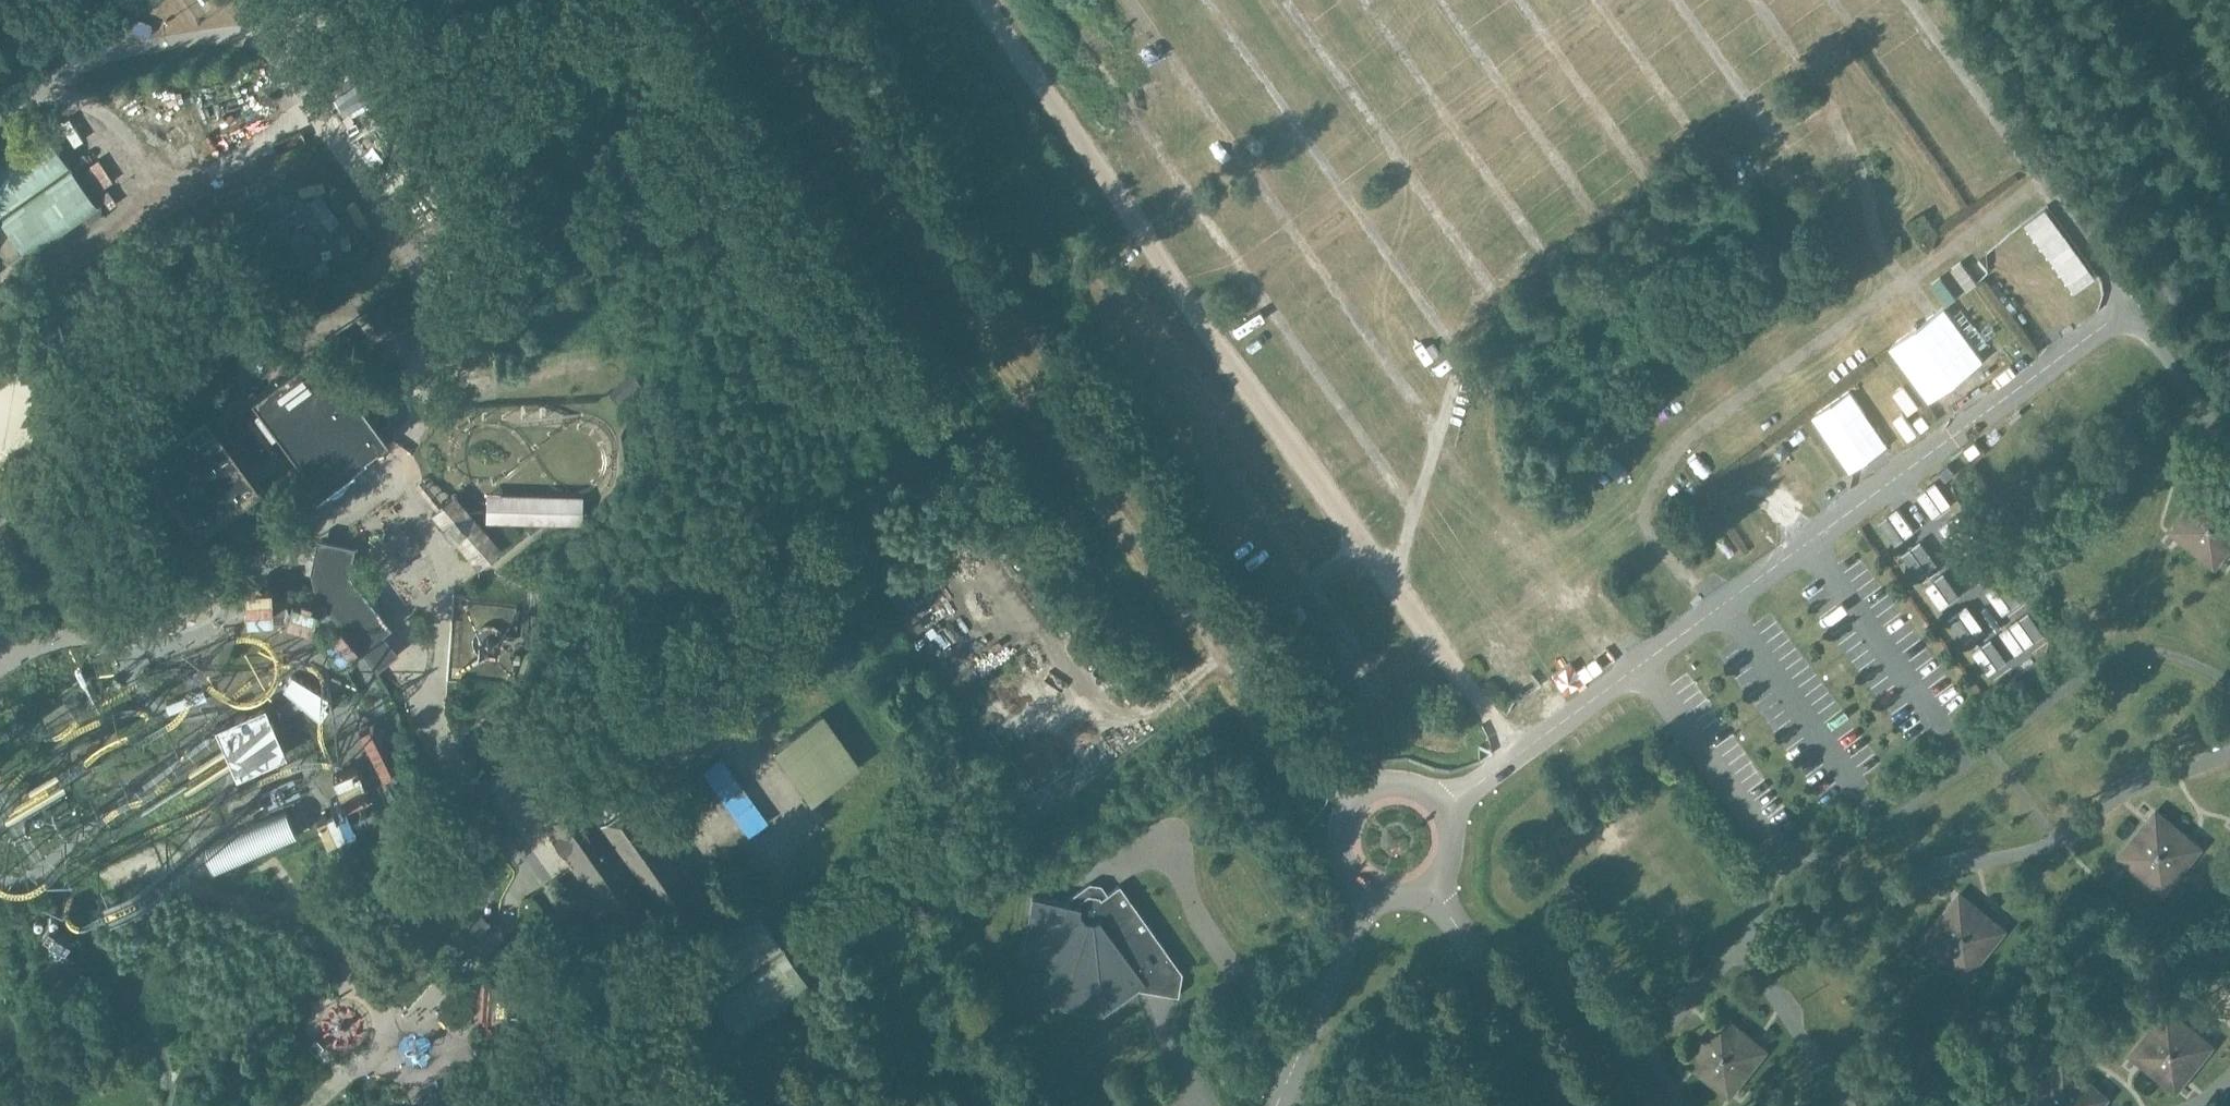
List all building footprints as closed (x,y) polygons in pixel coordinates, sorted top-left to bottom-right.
[(246,34),(269,13),(261,4),(238,25),(246,34)] [(227,101),(215,108),(229,131),(241,124),(227,101)] [(98,206),(43,128),(0,158),(0,219),(26,256),(98,206)] [(1994,330),(1980,338),(1995,362),(2009,354),(1994,330)] [(283,468),(305,498),(314,492),(318,498),(328,490),(335,491),(345,483),(345,477),(357,468),(356,467),(369,457),(368,456),(380,447),(381,449),(392,441),(323,346),(252,397),(259,408),(246,418),(272,453),(283,468)] [(23,459),(38,371),(0,364),(0,475),(23,459)] [(283,468),(272,453),(246,465),(204,408),(141,455),(181,510),(194,527),(196,531),(226,509),(260,484),(257,480),(283,468)] [(1842,465),(1832,471),(1844,489),(1854,483),(1842,465)] [(239,528),(252,545),(287,519),(260,484),(226,509),(231,516),(239,528)] [(2188,507),(2210,526),(2228,503),(2206,485),(2188,507)] [(581,497),(488,497),(488,503),(488,513),(488,521),(488,525),(543,526),(546,526),(550,526),(581,526),(581,503),(581,497)] [(2229,542),(2229,505),(2228,503),(2210,526),(2229,542)] [(2210,526),(2188,507),(2169,530),(2192,548),(2210,526)] [(2210,526),(2192,548),(2214,566),(2229,547),(2229,542),(2210,526)] [(354,542),(317,535),(310,569),(311,574),(315,591),(360,648),(382,675),(384,673),(412,651),(348,572),(354,542)] [(934,581),(910,591),(940,660),(964,650),(934,581)] [(244,716),(216,729),(218,734),(219,737),(228,758),(237,779),(251,773),(290,757),(281,737),(267,707),(244,716)] [(825,713),(772,751),(812,805),(863,768),(825,713)] [(1054,737),(1074,755),(1082,747),(1062,729),(1054,737)] [(625,936),(697,885),(635,799),(599,824),(579,796),(543,822),(574,865),(625,936)] [(293,822),(287,809),(202,846),(214,872),(298,835),(293,822)] [(2137,833),(2160,852),(2178,829),(2156,811),(2137,833)] [(2160,852),(2182,870),(2200,848),(2178,829),(2160,852)] [(2160,852),(2137,833),(2119,856),(2141,874),(2160,852)] [(2182,870),(2160,852),(2141,874),(2164,892),(2182,870)] [(255,860),(177,908),(199,944),(256,910),(248,895),(269,882),(255,860)] [(1069,902),(1034,896),(1032,896),(1032,897),(1034,897),(1024,955),(1060,1005),(1103,1012),(1138,987),(1139,988),(1141,989),(1178,995),(1182,972),(1120,884),(1107,892),(1102,883),(1090,882),(1069,897),(1069,902)] [(1941,916),(1964,934),(1982,912),(1959,894),(1941,916)] [(1303,902),(1294,908),(1307,927),(1316,921),(1303,902)] [(755,908),(684,959),(740,1037),(811,986),(755,908)] [(1982,912),(1964,934),(1986,952),(2004,930),(1982,912)] [(1946,957),(1964,934),(1941,916),(1923,939),(1946,957)] [(1964,934),(1946,957),(1968,975),(1986,952),(1964,934)] [(2149,1032),(2171,1050),(2190,1028),(2167,1009),(2149,1032)] [(1725,1055),(1743,1032),(1720,1014),(1702,1037),(1725,1055)] [(2171,1050),(2194,1068),(2212,1046),(2190,1028),(2171,1050)] [(1743,1032),(1725,1055),(1747,1073),(1766,1050),(1743,1032)] [(2171,1050),(2149,1032),(2131,1054),(2153,1073),(2171,1050)] [(1725,1055),(1702,1037),(1684,1059),(1707,1077),(1725,1055)] [(2171,1050),(2153,1073),(2176,1091),(2194,1068),(2171,1050)] [(1725,1055),(1707,1077),(1729,1095),(1747,1073),(1725,1055)] [(2044,1084),(2067,1102),(2085,1079),(2062,1061),(2044,1084)] [(2072,1105),(2100,1105),(2107,1098),(2085,1079),(2067,1102),(2072,1105)] [(2044,1084),(2026,1105),(2063,1105),(2067,1102),(2044,1084)]
